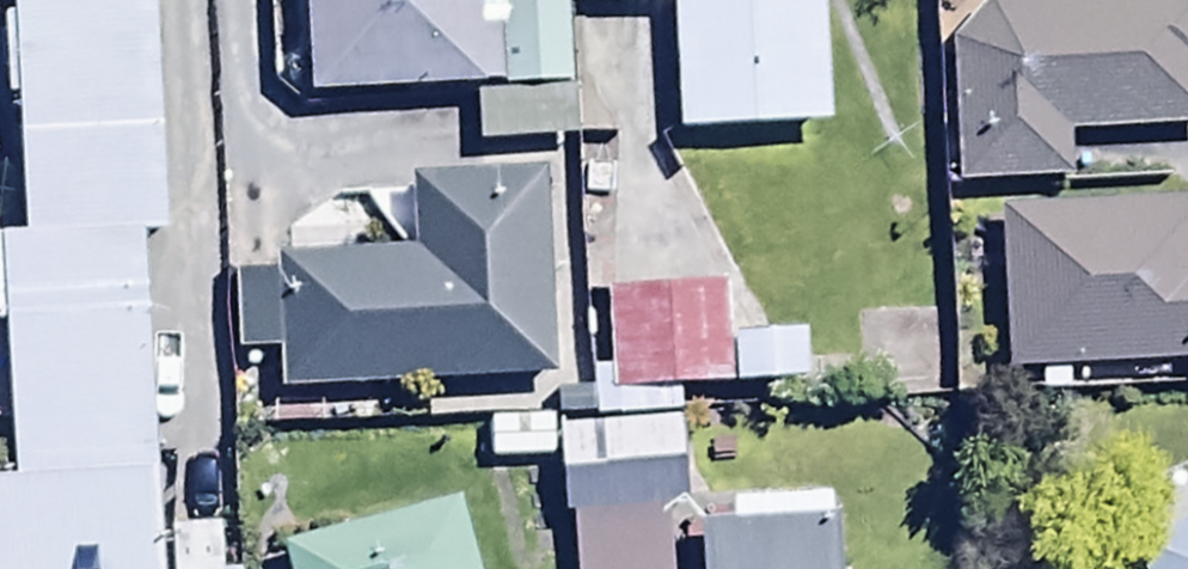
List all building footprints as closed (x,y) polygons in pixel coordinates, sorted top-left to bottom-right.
[(139,241),(164,240),(155,0),(8,0),(17,239),(0,240),(0,339),(6,485),(0,485),(0,568),(152,568),(139,241)] [(495,33),(478,33),(477,0),(303,0),(306,96),(470,91),(472,150),(570,147),(565,8),(565,0),(494,0),(495,33)] [(565,8),(670,5),(674,135),(824,130),(820,0),(565,0),(565,8)] [(949,44),(953,188),(1065,185),(1064,137),(1187,133),(1187,0),(1070,0),(990,2),(949,44)] [(277,355),(279,394),(551,381),(542,174),(407,181),(411,256),(273,262),(273,275),(232,278),(235,357),(277,355)] [(1002,373),(1184,366),(1184,385),(1187,385),(1187,200),(996,208),(1002,373)] [(555,394),(555,419),(677,418),(677,391),(802,391),(802,336),(733,337),(732,292),(606,292),(606,336),(587,336),(587,394),(555,394)] [(485,420),(485,465),(550,464),(550,420),(485,420)] [(683,422),(555,429),(560,520),(688,512),(683,422)] [(455,495),(277,546),(283,568),(476,568),(455,495)] [(695,524),(698,568),(835,568),(832,515),(695,524)] [(1124,549),(1132,568),(1187,568),(1187,521),(1124,549)] [(169,531),(170,568),(225,568),(225,530),(169,531)]
